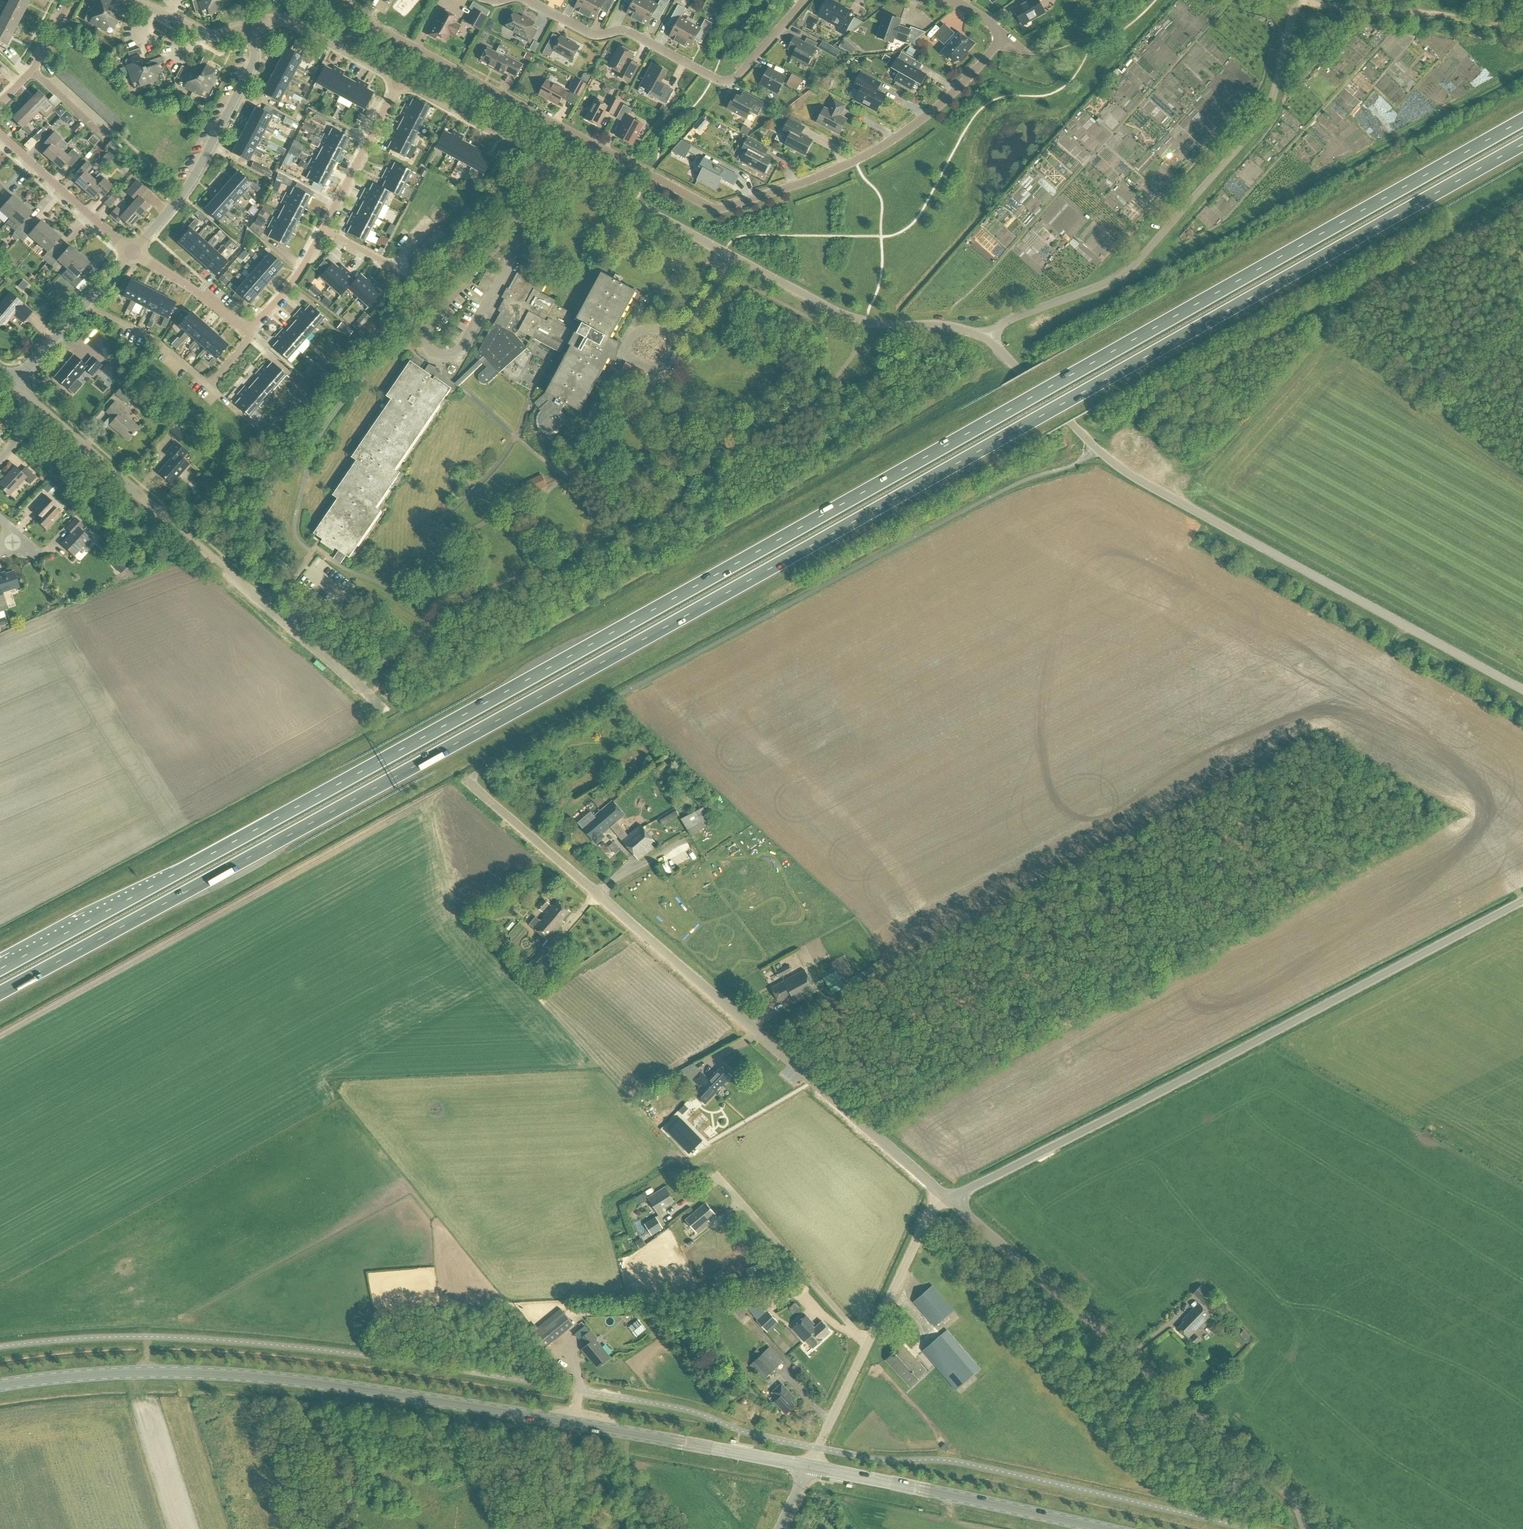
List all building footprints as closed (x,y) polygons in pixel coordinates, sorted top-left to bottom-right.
[(7,4),(24,12),(30,1),(28,0),(9,0),(7,4)] [(84,21),(111,35),(118,21),(123,24),(126,19),(114,13),(113,14),(107,11),(111,1),(114,3),(115,0),(95,0),(84,21)] [(199,2),(198,0),(194,0),(192,1),(195,13),(201,11),(203,17),(232,8),(229,0),(205,0),(199,2)] [(585,15),(593,0),(580,0),(575,8),(581,11),(580,13),(585,15)] [(585,15),(590,18),(591,16),(596,19),(602,7),(609,11),(615,0),(606,0),(605,0),(593,0),(585,15)] [(637,21),(648,0),(626,0),(633,4),(628,13),(633,16),(632,18),(637,21)] [(637,21),(642,23),(643,21),(648,24),(653,15),(660,19),(670,0),(669,0),(661,0),(658,5),(648,0),(637,21)] [(839,7),(826,0),(818,15),(828,21),(828,20),(840,26),(838,31),(845,34),(852,21),(846,18),(849,11),(840,6),(839,7)] [(1038,0),(1029,0),(1027,1),(1026,2),(1014,10),(1017,15),(1016,16),(1018,20),(1020,20),(1023,25),(1038,16),(1039,17),(1045,13),(1038,0)] [(7,4),(2,15),(18,23),(24,12),(7,4)] [(675,41),(680,44),(691,23),(681,18),(686,9),(679,5),(669,23),(675,27),(670,36),(675,39),(675,41)] [(457,18),(442,10),(428,34),(435,38),(436,36),(445,40),(449,33),(454,36),(459,27),(454,24),(457,18)] [(478,29),(485,16),(474,10),(466,23),(478,29)] [(718,13),(716,18),(721,21),(724,14),(720,12),(718,13)] [(526,20),(514,14),(506,28),(521,36),(520,38),(530,43),(538,30),(536,31),(531,29),(534,22),(527,18),(526,20)] [(0,18),(0,28),(12,35),(18,23),(2,15),(0,18)] [(893,43),(894,38),(910,44),(925,33),(911,27),(910,30),(899,26),(901,21),(885,15),(877,37),(893,43)] [(691,23),(680,44),(685,46),(686,45),(691,48),(696,38),(703,42),(713,23),(705,19),(700,28),(691,23)] [(945,44),(954,34),(944,25),(934,36),(940,42),(941,40),(945,44)] [(0,28),(0,43),(6,46),(12,35),(0,28)] [(974,44),(959,34),(948,46),(950,47),(943,54),(953,63),(961,59),(974,44)] [(580,47),(561,37),(556,47),(549,43),(543,54),(551,58),(554,51),(572,61),(580,47)] [(818,43),(807,38),(804,43),(794,38),(789,49),(795,52),(792,58),(807,66),(816,49),(815,49),(818,43)] [(849,43),(844,40),(839,47),(842,49),(846,51),(847,50),(852,54),(856,49),(849,43)] [(822,42),(819,48),(827,53),(830,46),(822,42)] [(634,54),(619,46),(608,66),(619,72),(617,75),(630,83),(639,66),(631,61),(634,54)] [(906,53),(913,57),(916,51),(910,47),(906,53)] [(505,58),(488,48),(481,61),(494,68),(493,70),(503,75),(506,71),(517,77),(523,65),(506,56),(505,58)] [(158,65),(164,62),(162,57),(149,61),(150,63),(142,66),(139,56),(142,55),(140,49),(128,53),(130,59),(124,60),(134,89),(163,79),(158,65)] [(302,57),(286,49),(280,60),(296,69),(297,67),(301,60),(309,64),(311,60),(302,56),(302,57)] [(926,75),(911,66),(915,60),(901,52),(902,53),(898,59),(897,59),(892,68),(899,72),(895,80),(912,90),(916,82),(921,85),(926,75)] [(527,53),(524,58),(530,61),(533,56),(527,53)] [(882,61),(888,64),(891,58),(885,54),(882,61)] [(209,59),(204,57),(197,69),(199,70),(195,77),(186,72),(187,69),(181,66),(176,77),(181,80),(179,85),(205,99),(219,72),(206,65),(209,59)] [(280,60),(274,72),(291,80),(292,78),(295,71),(303,76),(306,71),(297,67),(296,69),(280,60)] [(667,71),(653,64),(641,86),(650,91),(648,95),(667,105),(674,90),(660,83),(667,71)] [(315,83),(327,90),(338,69),(333,66),(331,70),(324,66),(315,83)] [(56,76),(60,79),(67,71),(63,68),(56,76)] [(344,72),(338,69),(327,90),(340,96),(348,80),(342,76),(344,72)] [(786,78),(769,69),(761,84),(778,93),(786,78)] [(60,79),(64,83),(71,75),(67,71),(60,79)] [(1397,103),(1408,90),(1387,71),(1376,84),(1397,103)] [(274,72),(268,83),(285,92),(286,90),(289,83),(298,87),(300,83),(292,78),(291,80),(274,72)] [(584,73),(581,79),(587,82),(590,77),(584,73)] [(881,83),(861,73),(853,87),(860,91),(855,100),(876,112),(885,95),(877,90),(881,83)] [(792,74),(787,85),(797,90),(803,80),(792,74)] [(813,74),(810,82),(816,85),(820,77),(813,74)] [(75,79),(71,75),(64,83),(68,87),(75,79)] [(576,78),(569,91),(580,97),(587,84),(576,78)] [(68,87),(72,90),(79,82),(75,79),(68,87)] [(340,96),(352,103),(363,82),(358,80),(355,83),(348,80),(340,96)] [(566,91),(547,81),(540,95),(558,105),(562,97),(567,100),(570,94),(566,91)] [(83,86),(79,82),(72,90),(76,94),(83,86)] [(363,82),(352,103),(364,109),(373,93),(366,89),(368,85),(363,82)] [(285,92),(268,83),(262,94),(279,103),(284,94),(292,98),(294,94),(286,90),(285,92)] [(605,84),(602,89),(604,92),(609,94),(612,95),(615,89),(605,84)] [(76,94),(80,98),(87,90),(83,86),(76,94)] [(815,87),(812,93),(818,96),(821,90),(815,87)] [(92,94),(87,90),(80,98),(84,102),(92,94)] [(38,92),(22,108),(32,118),(39,112),(45,118),(55,108),(38,92)] [(764,103),(743,92),(740,98),(735,95),(728,109),(747,118),(751,111),(758,115),(764,103)] [(84,102),(88,105),(96,97),(92,94),(84,102)] [(88,105),(92,109),(100,101),(96,97),(88,105)] [(620,101),(613,98),(608,106),(596,100),(586,119),(598,126),(606,111),(613,115),(620,101)] [(409,107),(405,104),(403,110),(423,120),(430,108),(413,99),(409,107)] [(846,106),(834,100),(829,110),(825,108),(817,123),(839,134),(847,120),(839,116),(841,112),(842,113),(846,106)] [(104,105),(100,101),(92,109),(96,113),(104,105)] [(96,113),(100,116),(108,108),(104,105),(96,113)] [(632,109),(624,105),(617,118),(624,122),(617,136),(632,144),(642,125),(628,117),(632,109)] [(262,112),(271,116),(272,115),(281,119),(283,115),(271,109),(265,106),(262,112)] [(665,114),(666,113),(668,109),(662,106),(660,112),(665,114)] [(333,107),(328,116),(334,120),(339,110),(333,107)] [(25,125),(32,118),(22,108),(12,119),(28,135),(31,132),(25,125)] [(112,112),(108,108),(100,116),(104,120),(112,112)] [(255,108),(249,120),(266,128),(267,126),(270,119),(278,124),(281,119),(272,115),(271,116),(262,112),(255,108)] [(404,117),(400,124),(417,133),(423,120),(403,110),(400,115),(404,117)] [(104,120),(108,124),(116,116),(112,112),(104,120)] [(359,114),(356,120),(361,123),(365,117),(359,114)] [(108,124),(112,128),(120,120),(116,116),(108,124)] [(706,126),(709,123),(702,118),(700,121),(706,126)] [(120,120),(112,128),(117,131),(124,123),(120,120)] [(249,120),(243,131),(260,140),(261,138),(264,131),(273,135),(275,131),(267,126),(266,128),(249,120)] [(805,128),(789,120),(783,132),(790,136),(785,144),(805,155),(813,141),(801,135),(805,128)] [(305,123),(302,128),(307,131),(310,125),(305,123)] [(83,128),(79,124),(74,129),(78,133),(83,128)] [(393,129),(390,134),(411,145),(417,133),(400,124),(397,131),(393,129)] [(43,154),(52,162),(62,151),(67,145),(54,133),(50,129),(44,135),(37,143),(40,140),(46,145),(48,143),(51,145),(43,154)] [(322,139),(342,150),(349,138),(332,129),(328,136),(324,134),(322,139)] [(1153,148),(1165,158),(1170,153),(1172,154),(1179,146),(1174,142),(1178,138),(1168,130),(1153,148)] [(32,139),(37,143),(44,135),(40,131),(32,139)] [(243,131),(237,142),(254,151),(255,149),(259,142),(267,146),(269,142),(261,138),(260,140),(243,131)] [(434,148),(447,154),(458,134),(453,131),(450,135),(443,131),(434,148)] [(312,141),(314,137),(308,133),(305,138),(312,141)] [(404,157),(411,145),(390,134),(387,139),(391,142),(387,149),(404,157)] [(463,137),(458,134),(447,154),(459,161),(468,144),(461,141),(463,137)] [(92,136),(88,141),(94,146),(98,141),(92,136)] [(323,147),(319,154),(336,163),(342,150),(322,139),(319,145),(323,147)] [(772,159),(765,155),(768,149),(748,139),(742,150),(747,153),(742,162),(764,174),(772,159)] [(119,147),(112,140),(107,145),(114,152),(119,147)] [(292,145),(288,153),(289,153),(295,156),(298,158),(302,151),(299,150),(298,149),(299,147),(300,144),(294,141),(293,143),(292,145)] [(672,152),(679,155),(682,150),(689,153),(692,147),(681,141),(672,152)] [(254,151),(237,142),(231,154),(248,162),(253,153),(261,157),(263,153),(255,149),(254,151)] [(459,161),(471,167),(482,147),(477,144),(475,148),(468,144),(459,161)] [(67,145),(62,151),(52,162),(61,170),(69,161),(73,165),(80,157),(72,150),(67,156),(62,151),(67,145)] [(286,150),(278,146),(275,152),(276,152),(276,154),(280,156),(282,155),(283,156),(286,150)] [(482,147),(471,167),(483,174),(492,158),(485,154),(487,150),(482,147)] [(111,151),(104,159),(109,164),(116,156),(111,151)] [(287,153),(282,163),(289,166),(294,157),(287,153)] [(312,159),(309,164),(329,175),(336,163),(319,154),(316,161),(312,159)] [(739,177),(704,159),(700,167),(703,169),(698,180),(716,190),(722,179),(734,186),(739,177)] [(298,166),(306,170),(308,165),(301,161),(298,166)] [(75,183),(84,191),(94,180),(89,175),(94,169),(86,162),(79,170),(83,174),(75,183)] [(250,168),(268,177),(271,172),(253,162),(250,168)] [(412,172),(395,163),(391,170),(387,168),(384,174),(405,184),(412,172)] [(329,175),(309,164),(306,169),(310,171),(306,178),(323,187),(329,175)] [(238,172),(229,181),(243,194),(244,192),(250,186),(256,193),(260,189),(252,182),(251,184),(238,172)] [(99,174),(94,180),(84,191),(93,199),(101,190),(105,194),(112,186),(99,174)] [(386,181),(382,188),(390,192),(399,197),(405,184),(384,174),(382,179),(386,181)] [(126,192),(128,195),(135,201),(129,207),(140,217),(149,206),(140,198),(144,193),(147,190),(136,180),(126,192)] [(229,181),(221,191),(235,203),(236,202),(241,196),(248,202),(251,198),(244,192),(243,194),(229,181)] [(275,181),(272,192),(277,194),(281,183),(275,181)] [(390,192),(382,188),(373,184),(369,191),(365,189),(362,194),(383,205),(390,192)] [(286,193),(284,198),(304,209),(311,197),(294,188),(290,195),(286,193)] [(221,191),(212,200),(226,213),(228,211),(233,205),(240,211),(243,208),(236,202),(235,203),(221,191)] [(114,194),(104,204),(109,208),(118,198),(114,194)] [(360,209),(377,217),(383,205),(362,194),(360,199),(364,201),(360,209)] [(9,219),(22,204),(12,196),(5,204),(1,200),(0,200),(0,210),(9,219)] [(285,206),(281,213),(298,221),(304,209),(284,198),(281,204),(285,206)] [(226,213),(212,200),(204,210),(218,222),(225,215),(231,221),(235,217),(228,211),(226,213)] [(14,233),(18,238),(29,225),(25,221),(32,213),(22,204),(9,219),(19,227),(14,233)] [(140,217),(129,207),(123,214),(116,207),(109,215),(118,223),(121,219),(130,227),(140,217)] [(353,214),(350,219),(370,229),(377,217),(360,209),(356,216),(353,214)] [(273,218),(271,223),(291,234),(298,221),(281,213),(277,220),(273,218)] [(254,224),(261,227),(265,220),(258,216),(254,224)] [(347,233),(364,242),(370,229),(350,219),(347,224),(351,226),(347,233)] [(177,242),(187,251),(199,237),(198,235),(192,230),(198,223),(194,220),(188,228),(189,229),(177,242)] [(29,235),(38,244),(51,229),(41,221),(34,229),(29,225),(18,238),(23,242),(29,235)] [(260,237),(263,233),(264,230),(253,223),(249,228),(260,237)] [(291,234),(271,223),(268,228),(272,230),(268,237),(285,246),(291,234)] [(435,231),(443,238),(447,234),(439,227),(435,231)] [(61,238),(51,229),(38,244),(48,252),(42,258),(47,263),(58,250),(53,246),(61,238)] [(187,251),(196,259),(209,245),(207,244),(201,239),(207,232),(204,229),(198,235),(199,237),(187,251)] [(435,231),(431,235),(439,242),(443,238),(435,231)] [(431,235),(428,239),(436,246),(439,242),(431,235)] [(196,259),(206,268),(218,254),(216,252),(211,247),(217,240),(213,237),(207,244),(209,245),(196,259)] [(383,237),(380,244),(385,246),(388,240),(383,237)] [(432,250),(436,246),(428,239),(424,243),(432,250)] [(4,243),(1,247),(6,251),(9,248),(4,243)] [(428,254),(432,250),(424,243),(420,247),(428,254)] [(218,254),(206,268),(215,276),(228,262),(220,255),(226,249),(223,245),(216,252),(218,254)] [(57,261),(67,269),(80,254),(70,246),(63,254),(58,250),(47,263),(52,267),(57,261)] [(424,258),(428,254),(420,247),(416,251),(424,258)] [(420,262),(424,258),(416,251),(412,255),(420,262)] [(255,255),(253,258),(252,258),(259,265),(260,263),(274,275),(283,266),(269,253),(262,261),(255,255)] [(80,254),(67,269),(76,277),(71,284),(76,288),(87,275),(82,271),(89,263),(80,254)] [(417,267),(420,262),(412,255),(409,259),(417,267)] [(244,268),(251,274),(252,272),(266,285),(274,275),(260,263),(259,265),(254,270),(247,264),(244,268)] [(338,269),(332,263),(319,277),(330,286),(345,269),(341,265),(338,269)] [(479,287),(488,292),(498,272),(490,267),(479,287)] [(340,296),(347,289),(353,282),(347,276),(350,273),(345,269),(330,286),(340,296)] [(235,277),(242,283),(244,282),(257,294),(266,285),(252,272),(251,274),(245,280),(238,274),(235,277)] [(338,498),(314,533),(323,539),(321,542),(334,550),(336,548),(340,550),(347,555),(350,557),(382,511),(377,507),(394,483),(401,473),(396,469),(452,389),(455,391),(458,387),(459,386),(462,384),(483,363),(487,368),(481,373),(480,375),(479,376),(479,378),(479,379),(480,381),(481,382),(482,383),(483,384),(485,384),(487,384),(488,384),(490,383),(496,377),(500,374),(528,348),(516,335),(520,331),(535,340),(535,339),(539,341),(560,352),(564,346),(565,343),(572,346),(546,393),(535,403),(540,409),(539,410),(540,410),(543,413),(542,415),(540,418),(540,421),(540,424),(541,426),(543,429),(545,431),(547,432),(550,432),(553,432),(556,431),(558,430),(567,422),(560,414),(566,403),(581,412),(610,358),(617,361),(617,359),(618,357),(618,354),(619,350),(621,343),(611,338),(627,309),(633,297),(634,298),(638,291),(635,289),(634,290),(602,272),(576,320),(570,317),(572,313),(554,303),(556,300),(542,293),(548,282),(529,272),(527,278),(520,274),(512,290),(508,288),(502,298),(505,299),(499,310),(516,320),(512,327),(511,332),(495,323),(476,358),(481,360),(455,384),(453,382),(435,370),(432,375),(417,365),(411,361),(387,396),(392,399),(352,457),(357,460),(341,483),(333,495),(338,498)] [(360,274),(353,282),(347,289),(357,298),(373,281),(369,277),(366,280),(360,274)] [(224,285),(228,281),(222,276),(218,280),(224,285)] [(131,301),(127,309),(131,311),(135,303),(133,302),(142,285),(130,280),(128,285),(122,282),(116,294),(131,301)] [(377,285),(373,281),(357,298),(368,307),(381,293),(375,288),(377,285)] [(244,282),(242,283),(237,289),(230,283),(227,287),(234,293),(236,292),(249,304),(257,294),(244,282)] [(142,317),(146,309),(145,308),(153,291),(142,285),(133,302),(135,303),(142,307),(138,315),(142,317)] [(313,285),(308,290),(317,297),(322,292),(313,285)] [(154,323),(158,314),(156,314),(164,297),(153,291),(145,308),(146,309),(153,312),(149,321),(154,323)] [(10,292),(0,304),(0,326),(2,328),(14,315),(23,323),(32,312),(23,304),(10,292)] [(156,314),(158,314),(165,318),(161,326),(165,328),(169,319),(168,319),(176,303),(164,297),(156,314)] [(324,297),(320,302),(328,308),(332,303),(324,297)] [(301,309),(297,313),(314,328),(324,318),(310,305),(304,311),(301,309)] [(332,312),(338,316),(342,310),(337,306),(332,312)] [(174,307),(171,312),(177,315),(180,310),(174,307)] [(183,342),(189,335),(187,334),(200,320),(190,311),(186,316),(182,320),(178,325),(185,332),(179,339),(183,342)] [(355,322),(360,327),(369,317),(364,312),(355,322)] [(296,320),(291,326),(305,339),(314,328),(297,313),(293,317),(296,320)] [(195,341),(189,347),(192,351),(198,344),(197,342),(209,328),(200,320),(187,334),(189,335),(195,341)] [(341,322),(336,328),(348,338),(353,332),(341,322)] [(283,329),(279,334),(296,349),(305,339),(291,326),(286,332),(283,329)] [(202,359),(208,352),(206,351),(219,337),(209,328),(197,342),(198,344),(204,349),(198,356),(202,359)] [(88,343),(106,358),(114,349),(96,333),(88,343)] [(287,360),(296,349),(279,334),(275,338),(278,341),(273,347),(287,360)] [(206,351),(208,352),(213,357),(207,364),(211,367),(218,360),(216,359),(228,345),(219,337),(206,351)] [(174,341),(171,345),(176,350),(179,346),(180,346),(176,343),(174,341)] [(331,347),(324,355),(330,360),(337,352),(331,347)] [(85,365),(74,356),(55,377),(68,389),(85,370),(92,376),(101,365),(92,357),(85,365)] [(323,358),(317,364),(323,369),(329,362),(323,358)] [(286,375),(272,363),(266,369),(263,366),(259,370),(277,386),(286,375)] [(259,378),(253,383),(268,396),(277,386),(259,370),(255,375),(259,378)] [(313,370),(304,382),(309,386),(318,375),(313,370)] [(299,379),(295,384),(305,393),(309,388),(299,379)] [(245,386),(241,391),(258,406),(268,396),(253,383),(248,389),(245,386)] [(124,384),(115,394),(126,404),(135,393),(124,384)] [(258,406),(241,391),(237,395),(240,398),(235,404),(249,417),(258,406)] [(126,413),(114,403),(106,412),(114,419),(110,425),(127,440),(138,428),(124,416),(126,413)] [(286,412),(281,408),(277,412),(281,416),(282,416),(286,412)] [(173,427),(168,434),(173,439),(179,432),(180,431),(174,426),(173,427)] [(187,453),(175,443),(166,453),(172,458),(158,473),(171,484),(188,464),(182,459),(187,453)] [(15,467),(0,483),(0,487),(9,495),(25,479),(30,484),(37,478),(26,467),(21,472),(15,467)] [(541,475),(521,485),(526,497),(547,487),(541,475)] [(48,483),(43,488),(48,493),(50,491),(52,494),(55,491),(58,488),(50,481),(48,483)] [(53,503),(45,495),(32,510),(40,517),(41,516),(43,518),(39,523),(48,531),(62,515),(51,505),(53,503)] [(83,525),(76,518),(66,529),(71,533),(61,544),(74,556),(90,539),(80,529),(83,525)] [(335,557),(334,558),(335,559),(341,563),(347,555),(340,550),(335,557)] [(3,592),(19,587),(14,572),(5,574),(5,572),(0,574),(0,611),(8,609),(3,592)] [(626,815),(613,801),(595,816),(597,818),(583,829),(597,845),(606,837),(604,834),(626,815)] [(704,807),(682,819),(691,835),(713,824),(704,807)] [(677,811),(660,820),(663,825),(680,816),(679,814),(677,811)] [(658,845),(641,824),(622,840),(640,861),(658,845)] [(662,868),(686,856),(680,844),(656,856),(662,868)] [(537,907),(543,912),(550,904),(544,899),(537,907)] [(543,946),(549,939),(560,926),(558,925),(571,911),(558,900),(535,928),(542,933),(536,940),(543,946)] [(541,949),(532,960),(540,967),(549,956),(541,949)] [(547,958),(540,967),(547,973),(554,964),(547,958)] [(532,961),(525,969),(533,976),(540,968),(532,961)] [(789,965),(776,972),(778,977),(792,971),(789,965)] [(533,976),(537,980),(542,974),(538,971),(533,976)] [(816,992),(805,971),(772,988),(779,1003),(792,996),(796,1003),(816,992)] [(836,971),(824,977),(830,989),(843,982),(836,971)] [(692,1080),(700,1087),(693,1094),(705,1105),(732,1077),(722,1067),(712,1078),(711,1076),(708,1079),(700,1071),(692,1080)] [(682,1120),(669,1132),(689,1152),(702,1141),(682,1120)] [(674,1200),(665,1188),(648,1199),(657,1212),(659,1216),(663,1213),(661,1209),(674,1200)] [(715,1214),(706,1203),(686,1219),(696,1233),(708,1224),(706,1222),(715,1214)] [(656,1216),(645,1223),(652,1235),(655,1233),(663,1228),(657,1218),(656,1216)] [(674,1225),(669,1232),(676,1236),(681,1229),(674,1225)] [(640,1238),(635,1242),(640,1248),(645,1245),(640,1238)] [(965,1270),(969,1267),(962,1260),(959,1263),(965,1270)] [(914,1302),(935,1327),(955,1310),(934,1285),(914,1302)] [(1193,1294),(1208,1308),(1216,1299),(1201,1285),(1193,1294)] [(749,1292),(741,1299),(747,1304),(745,1306),(768,1331),(778,1322),(749,1292)] [(1196,1330),(1211,1315),(1198,1302),(1181,1319),(1184,1322),(1178,1328),(1187,1338),(1195,1330),(1196,1330)] [(542,1352),(552,1344),(575,1325),(561,1309),(538,1328),(535,1324),(534,1326),(526,1332),(542,1352)] [(805,1340),(807,1339),(814,1347),(831,1332),(822,1321),(814,1328),(812,1325),(815,1323),(807,1314),(793,1327),(805,1340)] [(646,1330),(639,1320),(630,1327),(637,1337),(646,1330)] [(754,1329),(750,1333),(756,1339),(760,1335),(754,1329)] [(598,1338),(591,1331),(582,1339),(587,1345),(582,1350),(587,1356),(588,1355),(598,1367),(611,1357),(596,1339),(598,1338)] [(941,1335),(923,1351),(956,1390),(974,1374),(941,1335)] [(1195,1335),(1191,1340),(1196,1344),(1200,1339),(1195,1335)] [(908,1385),(925,1369),(902,1344),(885,1359),(908,1385)] [(770,1347),(749,1366),(763,1381),(784,1362),(770,1347)] [(786,1413),(796,1405),(791,1400),(795,1397),(783,1382),(773,1390),(779,1397),(775,1400),(786,1413)] [(993,1402),(987,1410),(995,1416),(1001,1408),(993,1402)] [(945,1443),(941,1447),(945,1452),(949,1448),(945,1443)]
